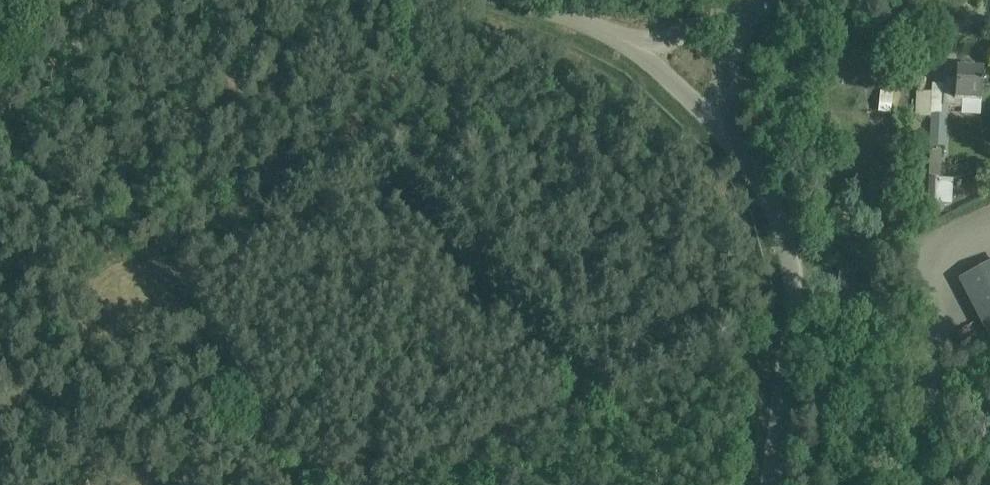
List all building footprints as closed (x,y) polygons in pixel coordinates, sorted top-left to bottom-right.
[(943,84),(942,106),(947,107),(961,107),(961,100),(980,101),(982,70),(956,68),(955,78),(944,78),(943,84)] [(880,98),(879,111),(890,112),(891,99),(880,98)] [(930,113),(928,145),(945,146),(947,114),(930,113)] [(953,203),(954,177),(937,176),(936,203),(953,203)] [(989,340),(989,263),(958,279),(989,340)]
